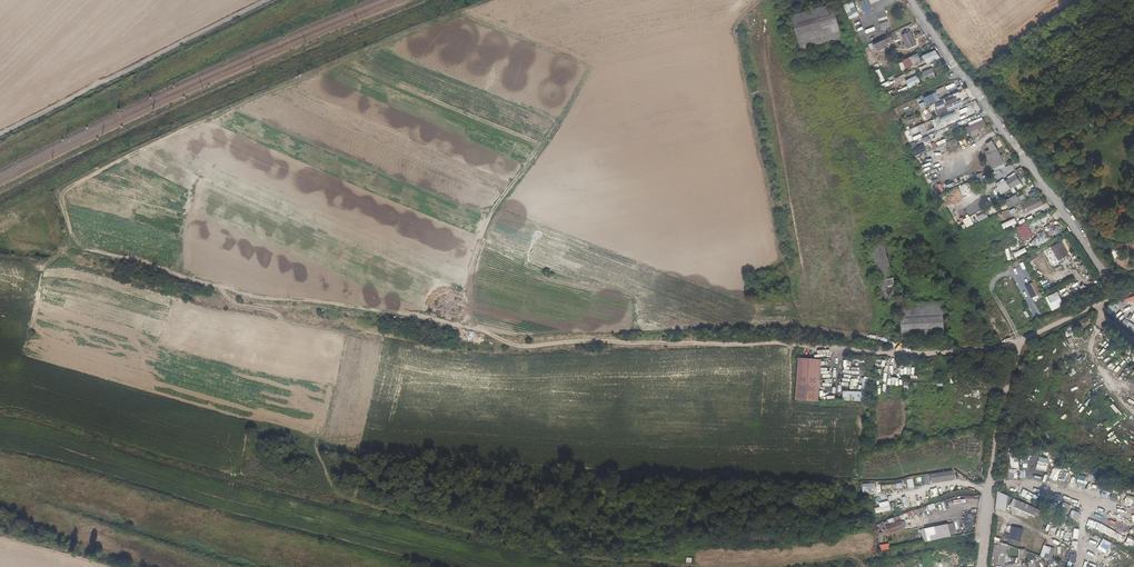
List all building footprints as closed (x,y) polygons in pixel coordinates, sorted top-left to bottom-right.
[(855,2),(861,15),(867,13),(861,0),(860,0),(855,2)] [(845,6),(851,20),(861,15),(855,2),(855,1),(845,6)] [(843,39),(833,4),(791,15),(801,51),(843,39)] [(879,24),(881,30),(890,27),(888,21),(879,24)] [(909,48),(916,45),(910,32),(903,35),(909,48)] [(884,45),(893,41),(890,34),(874,42),(878,51),(885,48),(884,45)] [(927,63),(940,58),(935,50),(922,56),(927,63)] [(914,66),(922,62),(918,53),(910,57),(914,66)] [(902,61),(906,69),(913,65),(909,57),(902,61)] [(922,81),(935,76),(933,69),(923,72),(923,74),(920,75),(922,81)] [(917,75),(906,81),(909,88),(921,82),(917,75)] [(958,80),(937,90),(941,100),(962,90),(958,80)] [(924,97),(927,105),(940,101),(938,93),(924,97)] [(946,106),(949,112),(963,105),(961,100),(946,106)] [(937,110),(939,115),(948,111),(946,106),(937,110)] [(957,119),(955,113),(939,117),(941,124),(957,119)] [(915,122),(912,116),(902,120),(906,129),(912,127),(911,124),(915,122)] [(982,117),(968,123),(969,125),(983,119),(982,117)] [(939,129),(936,119),(932,121),(935,128),(926,131),(927,133),(939,129)] [(987,125),(984,119),(983,119),(969,125),(965,127),(968,133),(987,125)] [(904,132),(909,143),(916,140),(911,129),(904,132)] [(942,130),(923,137),(925,142),(943,135),(942,130)] [(992,141),(987,144),(990,150),(996,147),(992,141)] [(923,145),(914,148),(917,155),(926,151),(923,145)] [(996,147),(990,150),(985,152),(993,169),(994,169),(995,171),(1006,167),(998,149),(997,150),(996,147)] [(1016,192),(1014,187),(1017,185),(1021,183),(1016,174),(1005,181),(1004,179),(996,184),(998,187),(995,189),(997,193),(999,192),(1001,195),(1011,189),(1014,193),(1016,192)] [(1029,194),(1030,198),(1040,194),(1038,190),(1029,194)] [(1015,206),(1021,202),(1017,195),(1004,201),(1008,208),(1015,205),(1015,206)] [(1044,205),(1040,197),(1024,204),(1028,212),(1044,205)] [(1004,229),(1017,223),(1015,218),(1002,224),(1004,229)] [(1016,228),(1022,241),(1032,236),(1026,223),(1016,228)] [(1035,239),(1039,243),(1043,240),(1039,235),(1035,239)] [(1059,260),(1068,255),(1060,242),(1052,247),(1059,260)] [(900,298),(884,244),(869,248),(885,302),(900,298)] [(1026,248),(1014,253),(1015,257),(1027,253),(1026,248)] [(1045,251),(1052,263),(1058,259),(1051,248),(1045,251)] [(1035,281),(1030,283),(1036,295),(1041,293),(1035,281)] [(1025,286),(1031,298),(1036,295),(1030,283),(1025,286)] [(1052,311),(1064,304),(1057,291),(1046,298),(1052,311)] [(901,304),(901,310),(943,308),(943,301),(901,304)] [(903,339),(945,336),(943,308),(901,310),(903,339)] [(1124,319),(1121,325),(1133,332),(1133,324),(1124,319)] [(1064,330),(1069,340),(1077,336),(1072,326),(1064,330)] [(1073,367),(1084,360),(1082,357),(1071,363),(1073,367)] [(795,401),(818,402),(821,360),(798,359),(795,401)] [(1070,377),(1077,373),(1074,369),(1067,373),(1070,377)] [(821,390),(828,391),(830,386),(828,385),(829,382),(823,380),(821,390)] [(933,484),(954,480),(952,470),(931,474),(933,484)] [(932,484),(932,480),(931,475),(921,476),(921,485),(932,484)] [(863,493),(876,492),(875,484),(863,484),(863,493)] [(995,509),(1006,511),(1009,494),(998,492),(995,509)] [(1041,517),(1044,510),(1014,499),(1009,512),(1028,519),(1029,516),(1034,518),(1036,515),(1041,517)] [(876,514),(891,510),(889,500),(877,503),(878,507),(875,508),(876,514)] [(900,523),(898,518),(892,520),(885,522),(887,527),(900,523)] [(889,535),(902,530),(900,523),(887,527),(887,529),(888,534),(889,535)] [(950,537),(948,525),(925,530),(928,542),(950,537)] [(1021,542),(1024,529),(1009,525),(1005,538),(1021,542)] [(994,544),(992,564),(1005,565),(1008,545),(994,544)] [(1043,545),(1041,556),(1052,559),(1055,548),(1043,545)] [(1019,549),(1019,561),(1026,561),(1027,549),(1019,549)]
